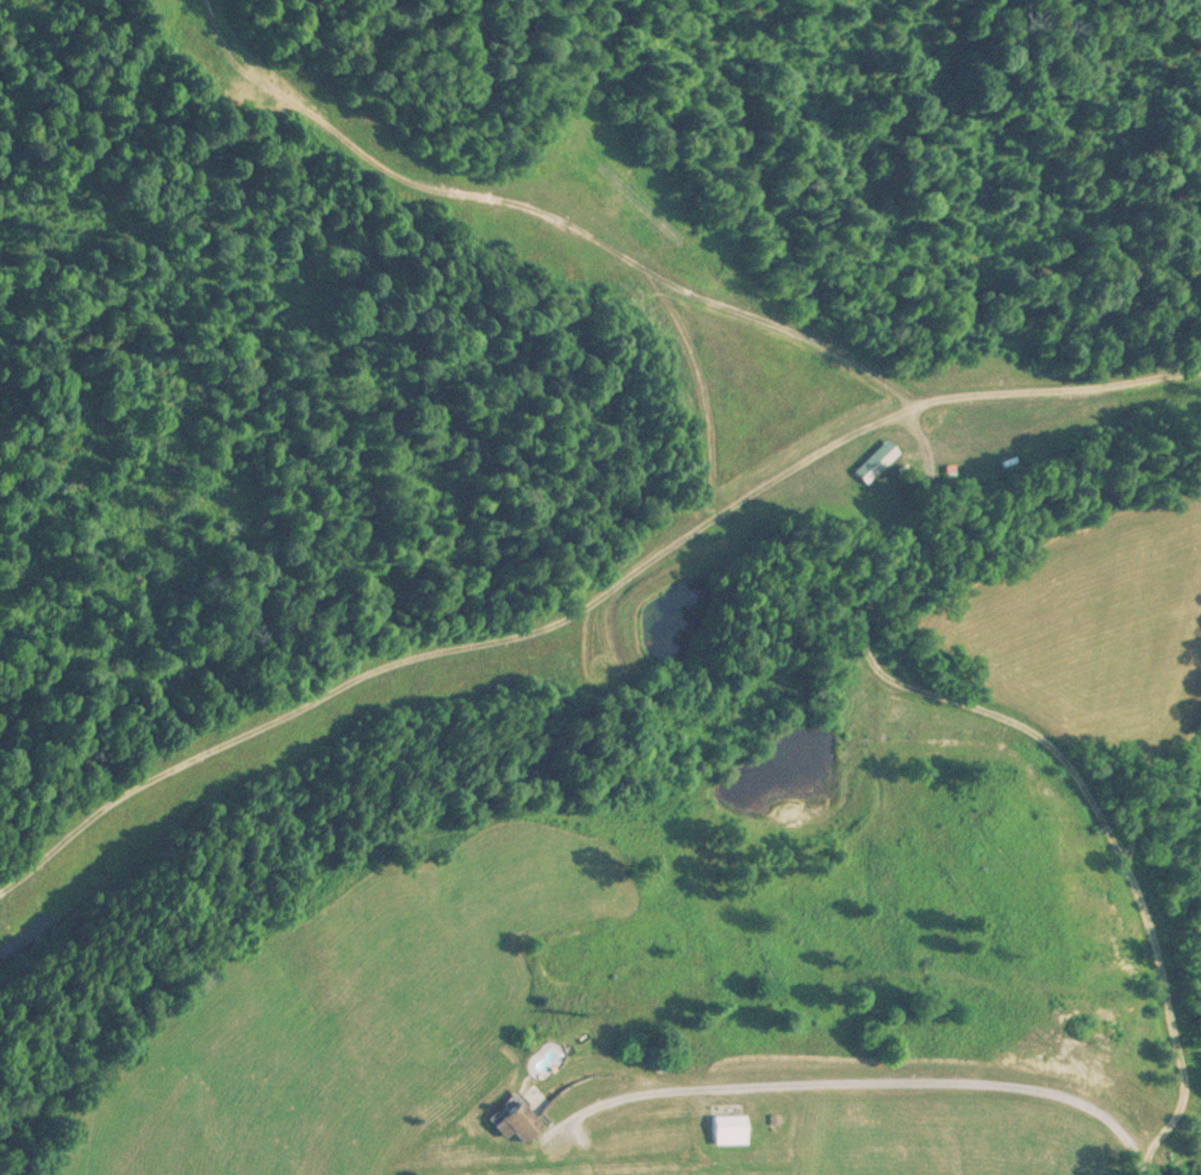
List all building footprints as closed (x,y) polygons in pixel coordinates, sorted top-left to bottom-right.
[(506,1147),(535,1124),(512,1096),(484,1119),(506,1147)] [(737,1116),(701,1116),(701,1146),(737,1146),(737,1116)]
